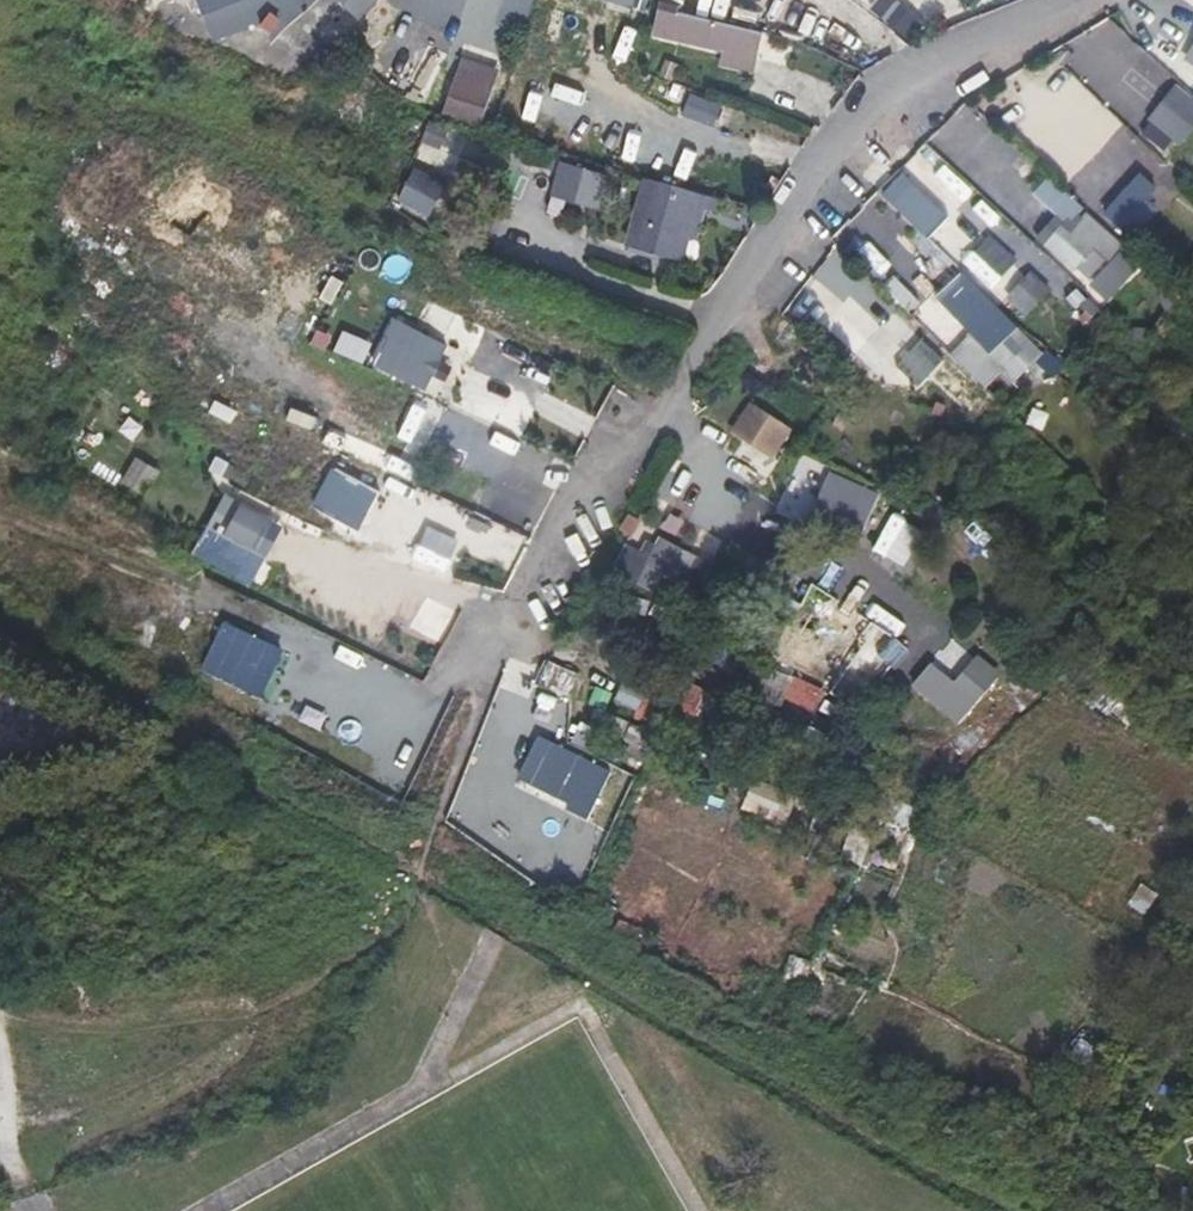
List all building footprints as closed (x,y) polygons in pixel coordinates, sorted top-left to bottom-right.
[(374,0),(336,0),(353,19),(374,0)] [(751,60),(759,31),(658,2),(650,34),(751,60)] [(877,5),(870,13),(897,36),(905,26),(877,5)] [(1180,63),(1192,70),(1192,39),(1180,63)] [(423,100),(446,54),(425,43),(402,90),(423,100)] [(454,55),(439,119),(482,129),(496,64),(454,55)] [(1146,126),(1185,144),(1192,126),(1192,98),(1165,86),(1146,126)] [(679,115),(696,121),(705,99),(687,92),(679,115)] [(724,105),(718,119),(740,128),(746,114),(724,105)] [(616,124),(609,153),(625,156),(631,127),(616,124)] [(1132,170),(1143,159),(1116,134),(1106,145),(1132,170)] [(392,202),(429,218),(455,158),(417,142),(392,202)] [(1038,154),(1062,174),(1072,162),(1048,142),(1038,154)] [(1001,143),(990,154),(1015,178),(1010,184),(1016,189),(1032,173),(1001,143)] [(592,207),(601,171),(556,160),(547,196),(592,207)] [(894,164),(835,243),(921,306),(950,267),(927,250),(929,247),(1025,318),(1057,273),(1035,257),(1011,288),(982,267),(1000,243),(894,164)] [(627,246),(691,264),(710,197),(646,179),(627,246)] [(1051,214),(1029,242),(1106,303),(1128,275),(1107,259),(1120,242),(1041,179),(1028,196),(1051,214)] [(1096,207),(1132,239),(1156,212),(1121,180),(1096,207)] [(1027,231),(1036,220),(1008,196),(999,208),(1027,231)] [(997,218),(986,229),(1013,259),(1025,248),(997,218)] [(1011,385),(1042,353),(957,273),(943,288),(956,301),(943,315),(965,336),(947,355),(983,389),(999,373),(1011,385)] [(325,320),(342,281),(324,274),(308,313),(325,320)] [(882,309),(857,286),(841,303),(812,276),(787,304),(800,316),(807,309),(872,369),(908,330),(884,308),(882,309)] [(1063,298),(1083,322),(1095,313),(1076,289),(1063,298)] [(423,393),(446,343),(388,317),(366,366),(423,393)] [(918,339),(891,368),(915,390),(942,361),(918,339)] [(746,402),(727,433),(773,461),(792,431),(746,402)] [(320,437),(326,423),(300,411),(294,424),(320,437)] [(120,484),(146,494),(157,467),(131,457),(120,484)] [(813,469),(794,463),(781,506),(800,512),(813,469)] [(358,530),(377,491),(327,466),(308,505),(358,530)] [(815,510),(845,524),(860,490),(830,477),(815,510)] [(220,491),(200,529),(261,560),(281,523),(220,491)] [(671,500),(660,530),(678,536),(689,507),(671,500)] [(902,518),(897,532),(933,546),(938,532),(902,518)] [(701,530),(692,551),(713,560),(723,539),(701,530)] [(669,602),(692,555),(646,532),(623,579),(669,602)] [(405,561),(450,575),(455,558),(410,545),(405,561)] [(861,591),(853,604),(885,626),(894,613),(861,591)] [(196,673),(258,699),(279,649),(218,623),(196,673)] [(942,629),(924,641),(948,677),(966,665),(942,629)] [(893,636),(876,652),(902,680),(920,664),(893,636)] [(952,726),(1000,675),(972,649),(959,663),(942,647),(908,685),(952,726)] [(545,660),(534,681),(562,696),(573,675),(545,660)] [(617,688),(611,702),(633,711),(639,697),(617,688)] [(595,801),(610,774),(549,742),(525,786),(549,798),(545,805),(588,828),(601,804),(595,801)]
